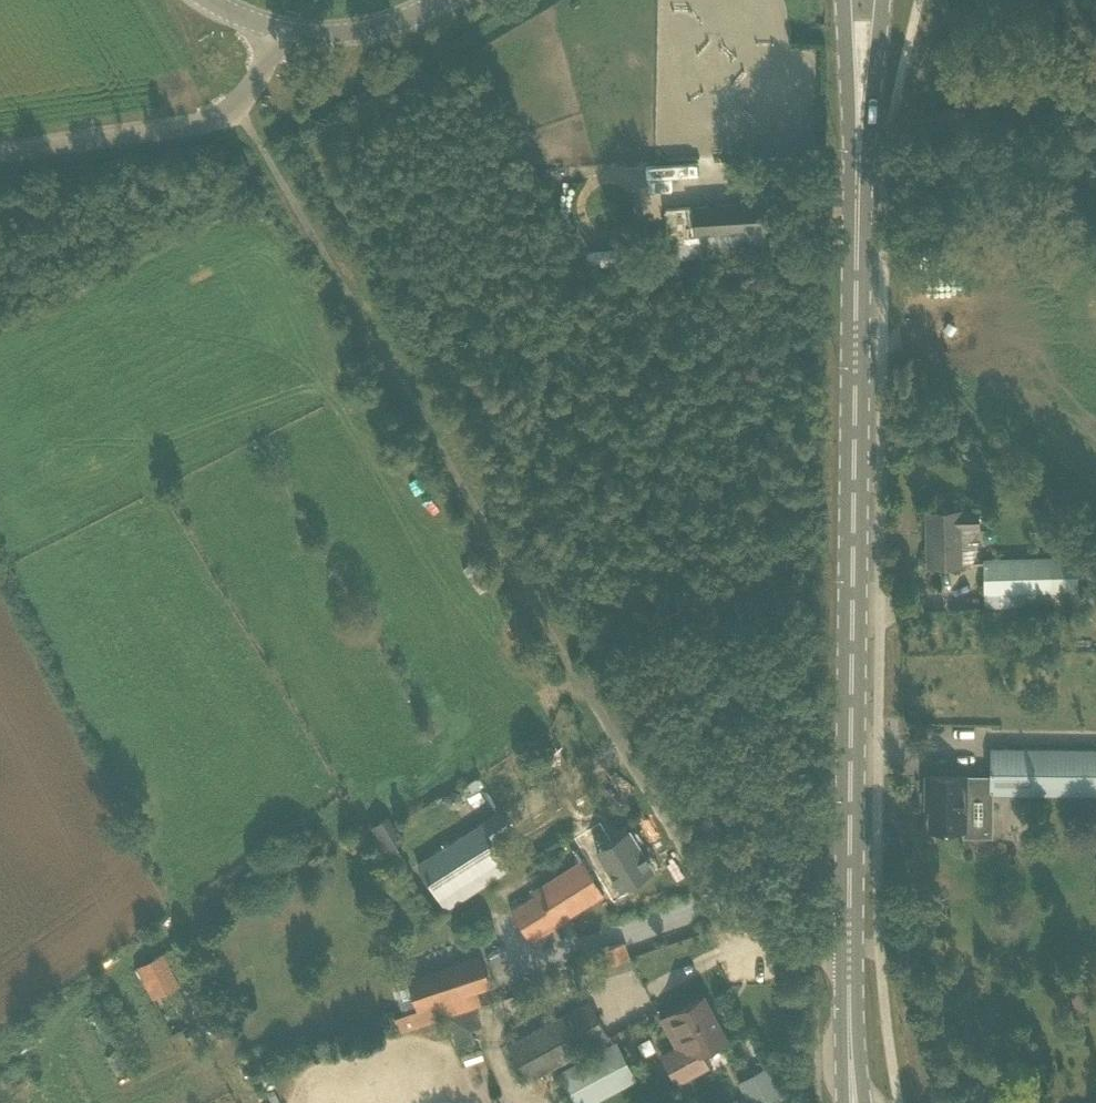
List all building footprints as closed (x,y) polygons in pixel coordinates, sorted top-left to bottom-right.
[(765,229),(764,202),(695,206),(697,233),(765,229)] [(962,510),(962,513),(929,513),(929,564),(956,564),(979,563),(979,530),(980,530),(979,509),(962,510)] [(1078,557),(1064,558),(985,560),(985,593),(985,605),(1079,603),(1078,557)] [(930,828),(967,829),(967,792),(991,792),(991,793),(1095,794),(1095,749),(989,747),(989,776),(966,776),(966,775),(925,776),(925,798),(929,798),(930,828)] [(390,817),(367,831),(381,854),(404,840),(390,817)] [(481,824),(479,825),(418,863),(439,896),(502,857),(481,824)] [(601,847),(581,860),(602,894),(618,884),(619,887),(653,867),(630,829),(601,847)] [(530,937),(602,894),(581,860),(536,887),(538,891),(512,907),(530,937)] [(630,955),(625,940),(594,951),(598,966),(627,956),(630,956),(630,955)] [(164,952),(137,966),(154,998),(180,985),(164,952)] [(417,1008),(488,984),(478,954),(407,977),(417,1008)] [(631,967),(627,956),(598,966),(602,977),(631,967)] [(726,1038),(703,995),(661,1017),(677,1046),(662,1054),(677,1082),(708,1065),(701,1051),(726,1038)] [(609,1037),(589,1000),(508,1044),(527,1080),(609,1037)] [(472,1036),(469,1027),(481,1022),(475,1007),(448,1017),(457,1042),(472,1036)] [(637,1078),(618,1041),(555,1074),(570,1102),(590,1102),(637,1078)] [(745,1079),(754,1096),(758,1102),(767,1102),(781,1095),(766,1067),(745,1079)]
